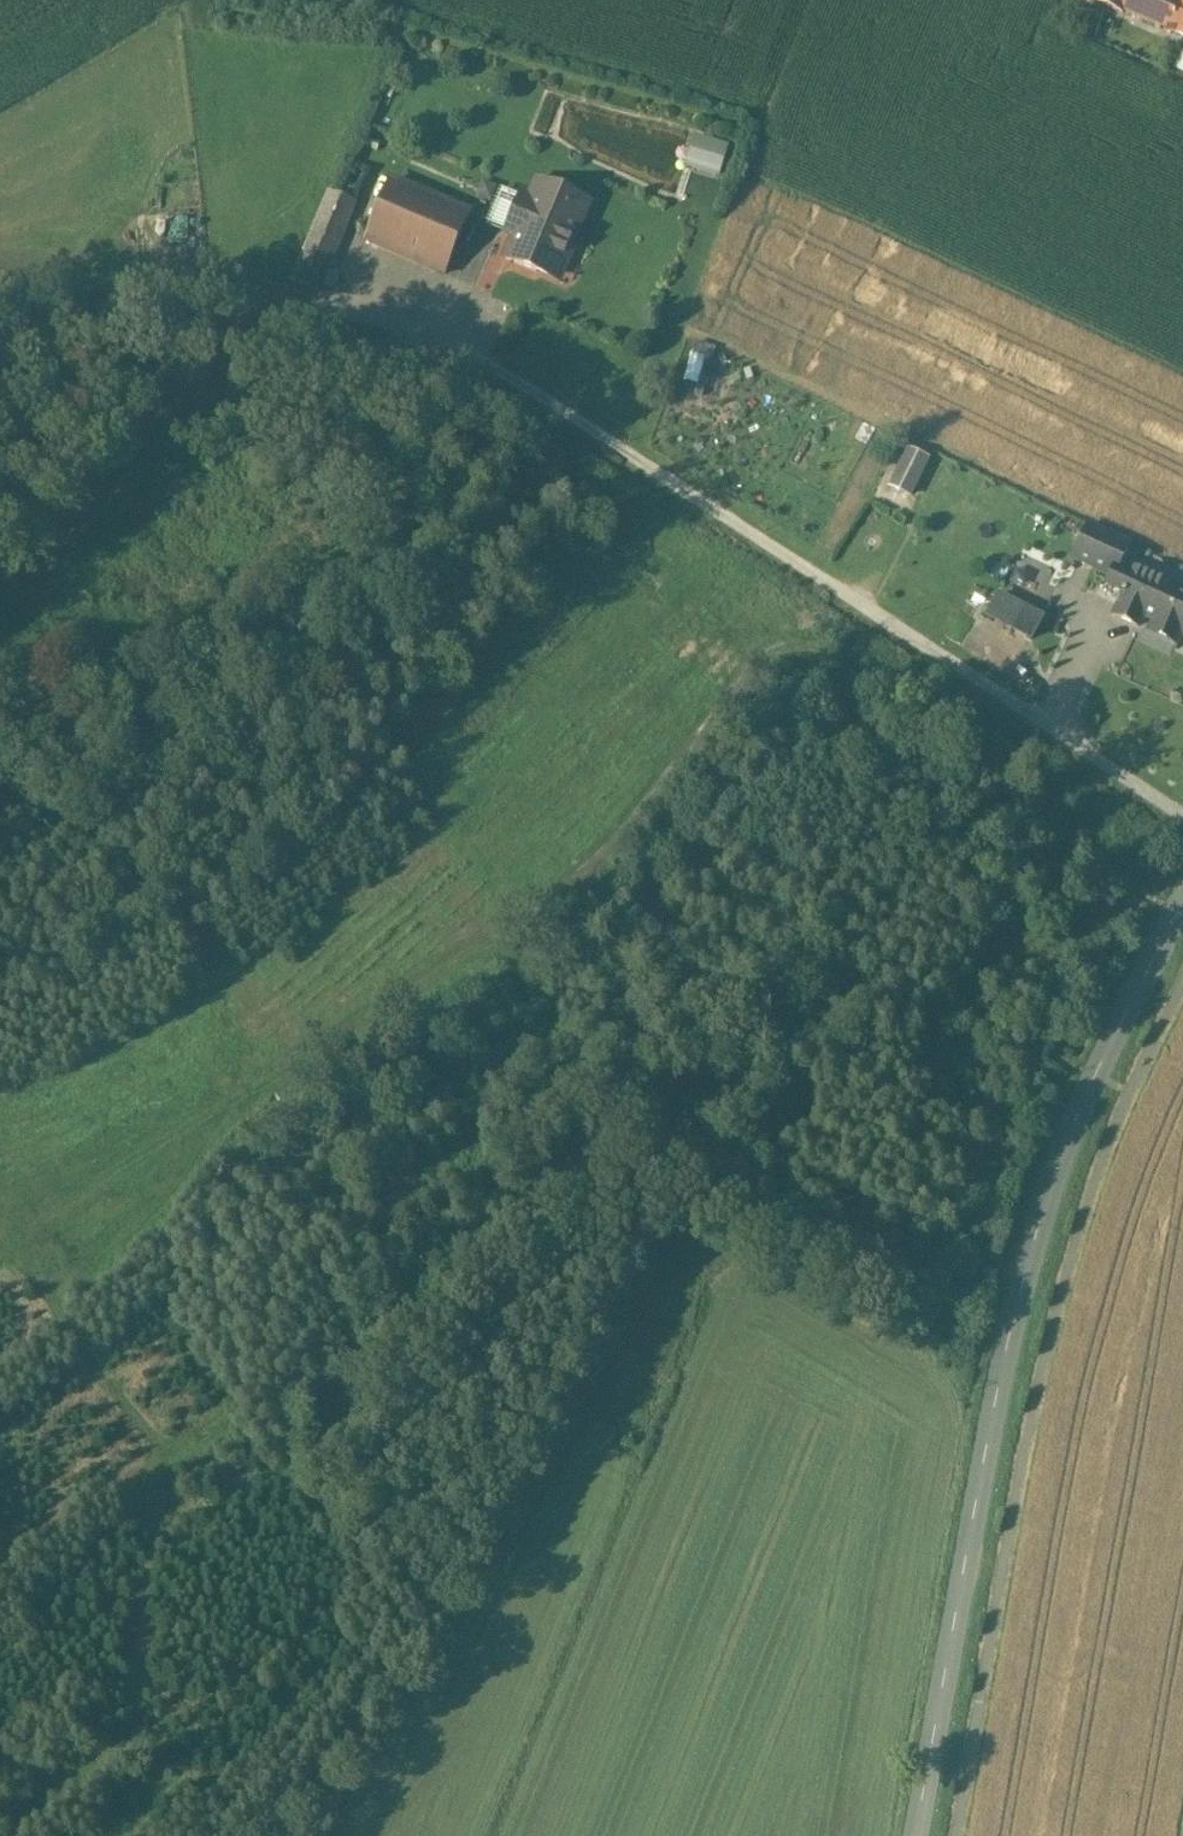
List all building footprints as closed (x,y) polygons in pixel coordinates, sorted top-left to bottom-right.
[(1157,0),(1098,0),(1096,5),(1122,15),(1123,11),(1149,21),(1157,0)] [(1182,0),(1157,0),(1149,21),(1169,30),(1182,0)] [(1169,30),(1166,34),(1182,41),(1182,0),(1169,30)] [(694,135),(684,168),(719,179),(729,146),(694,135)] [(368,243),(444,274),(469,214),(393,183),(368,243)] [(574,238),(587,205),(538,184),(531,202),(521,198),(507,232),(517,237),(507,261),(555,281),(566,258),(573,254),(576,245),(574,238)] [(318,294),(356,204),(330,194),(293,283),(318,294)] [(913,498),(933,459),(902,443),(893,461),(900,464),(888,488),(880,484),(871,502),(911,523),(922,502),(913,498)] [(1106,590),(1124,598),(1135,572),(1120,565),(1129,545),(1071,519),(1068,526),(1085,536),(1072,560),(1103,576),(1108,566),(1116,570),(1106,590)] [(1135,572),(1124,598),(1113,617),(1137,626),(1141,616),(1156,623),(1151,635),(1173,645),(1176,633),(1182,636),(1182,594),(1135,572)] [(1034,639),(1046,611),(996,589),(984,617),(1034,639)]
